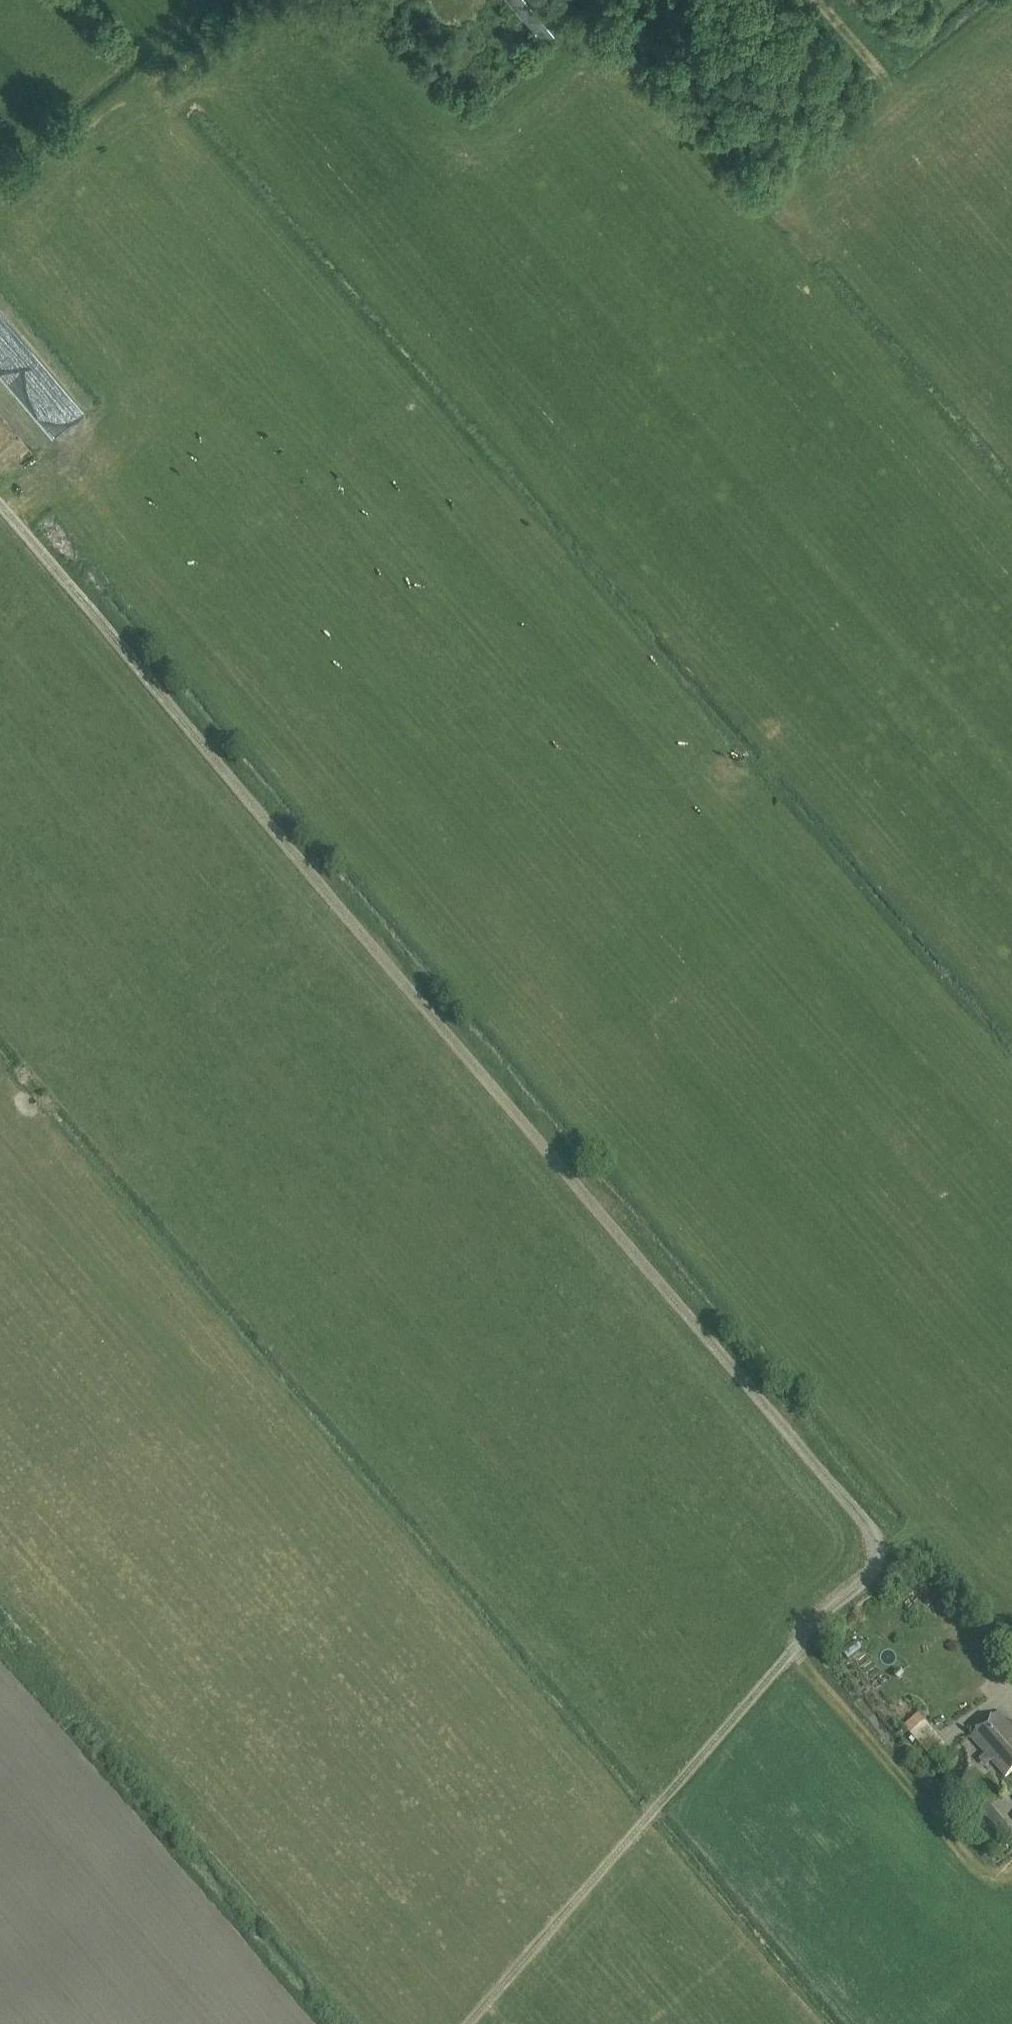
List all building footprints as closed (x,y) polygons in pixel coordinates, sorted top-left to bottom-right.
[(566,19),(550,0),(510,0),(543,39),(566,19)] [(1011,1771),(1011,1730),(998,1713),(970,1737),(1005,1777),(1011,1771)] [(909,1735),(924,1722),(918,1714),(903,1728),(909,1735)] [(1011,1839),(1011,1830),(989,1802),(972,1818),(999,1850),(1011,1839)]
